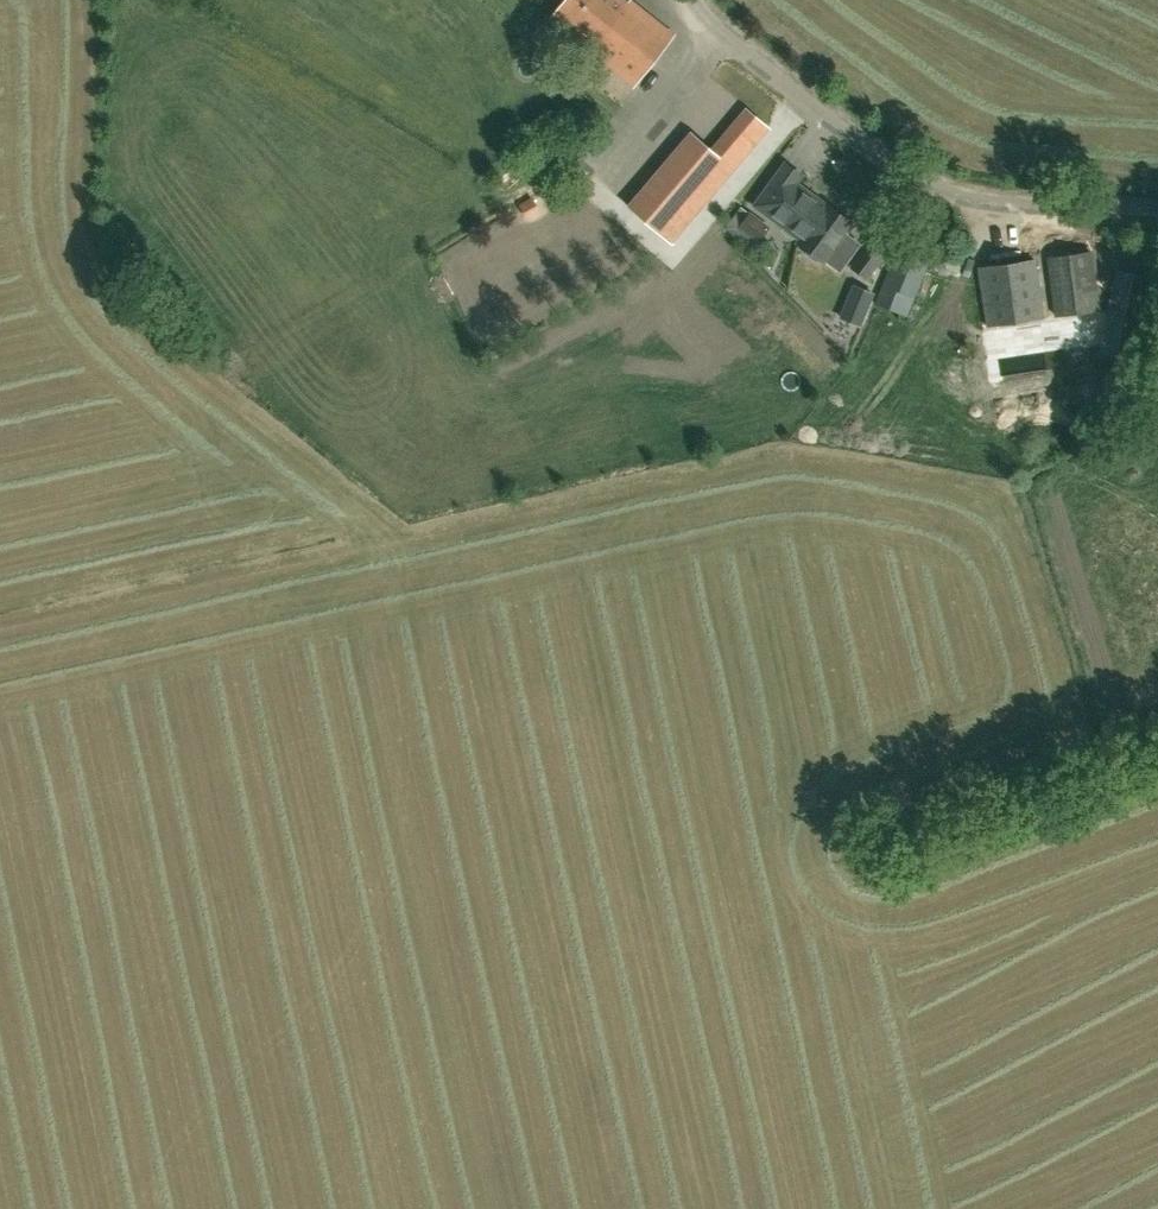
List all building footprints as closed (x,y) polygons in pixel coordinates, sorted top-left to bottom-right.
[(632,85),(672,34),(630,1),(628,4),(623,0),(567,0),(553,17),(580,38),(578,41),(632,85)] [(734,169),(712,150),(694,135),(631,209),(671,243),(734,169)] [(804,216),(817,199),(794,182),(786,194),(771,183),(755,206),(783,226),(782,231),(793,239),(798,236),(801,239),(813,222),(804,216)] [(826,205),(817,199),(804,216),(813,222),(801,239),(799,243),(807,249),(806,254),(817,262),(822,260),(825,262),(826,261),(839,270),(859,242),(845,232),(852,221),(826,205)] [(753,248),(769,227),(749,213),(734,234),(753,248)] [(867,278),(888,250),(872,239),(851,267),(867,278)] [(899,242),(874,303),(907,318),(916,299),(933,256),(899,242)] [(1055,315),(1098,310),(1090,253),(1048,259),(1055,315)] [(1041,318),(1042,318),(1034,260),(979,268),(988,325),(1041,317),(1041,318)] [(1133,360),(1150,277),(1116,269),(1099,353),(1133,360)] [(862,324),(875,292),(854,283),(840,316),(862,324)]
